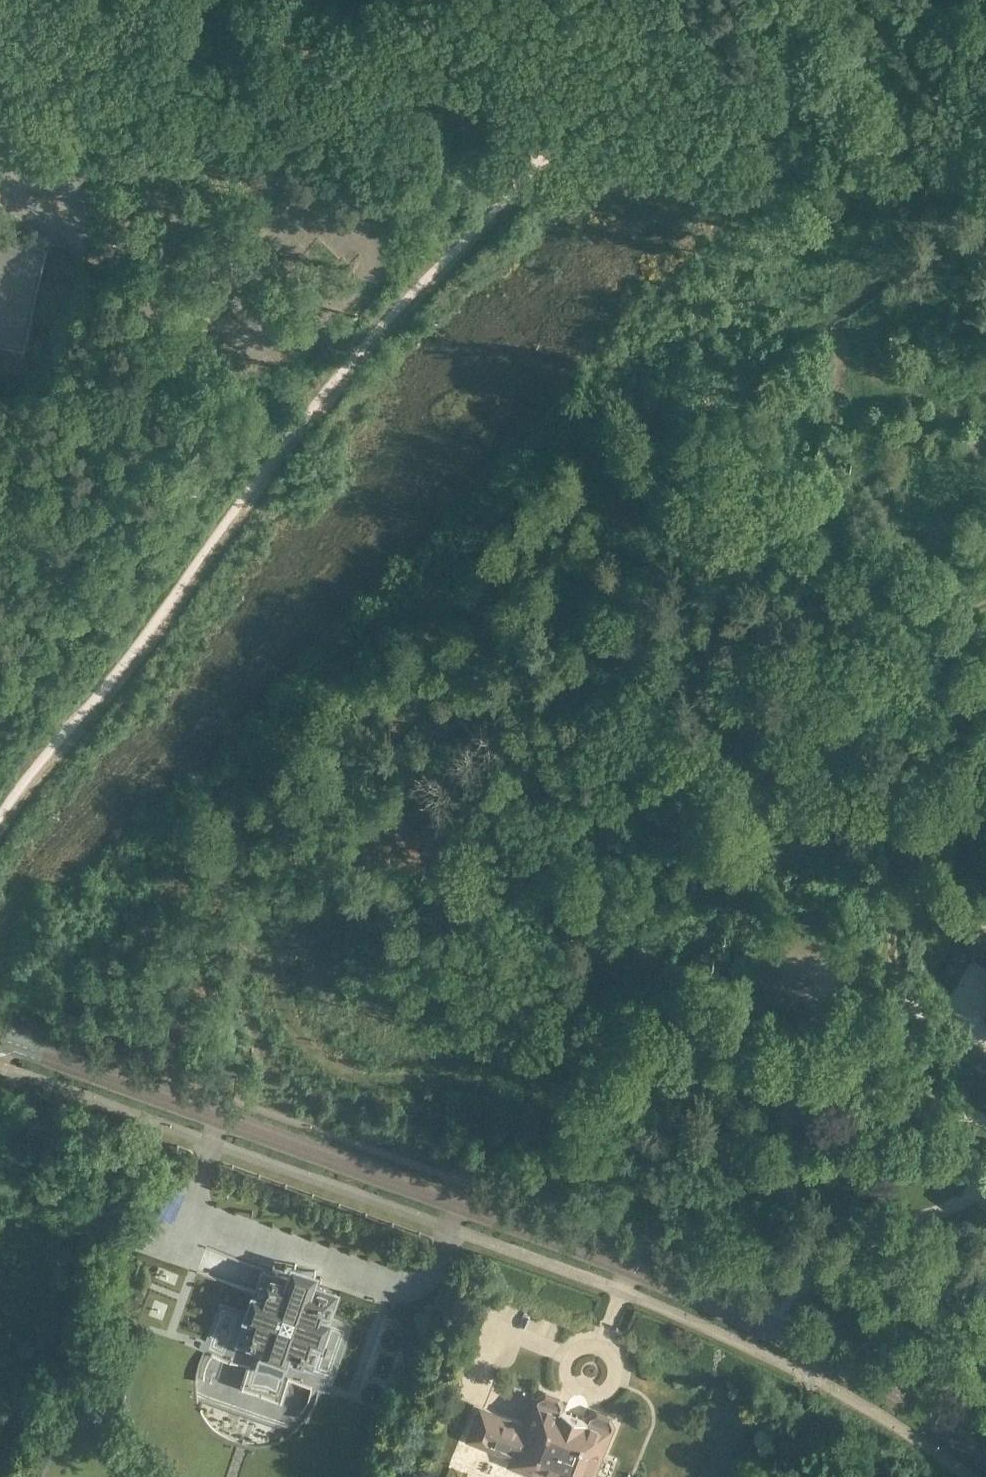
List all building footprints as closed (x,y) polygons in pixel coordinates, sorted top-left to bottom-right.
[(23,350),(30,321),(40,273),(46,247),(0,236),(0,344),(23,350)] [(353,1325),(331,1317),(330,1316),(338,1291),(313,1283),(289,1274),(264,1265),(255,1290),(254,1290),(247,1313),(219,1303),(205,1345),(203,1348),(250,1364),(243,1384),(281,1398),(289,1377),(330,1392),(331,1388),(353,1325)] [(611,1417),(597,1411),(587,1415),(585,1421),(574,1416),(562,1411),(565,1406),(560,1396),(545,1391),(536,1395),(523,1425),(479,1407),(465,1442),(509,1460),(506,1467),(530,1476),(595,1476),(615,1427),(611,1417)]
